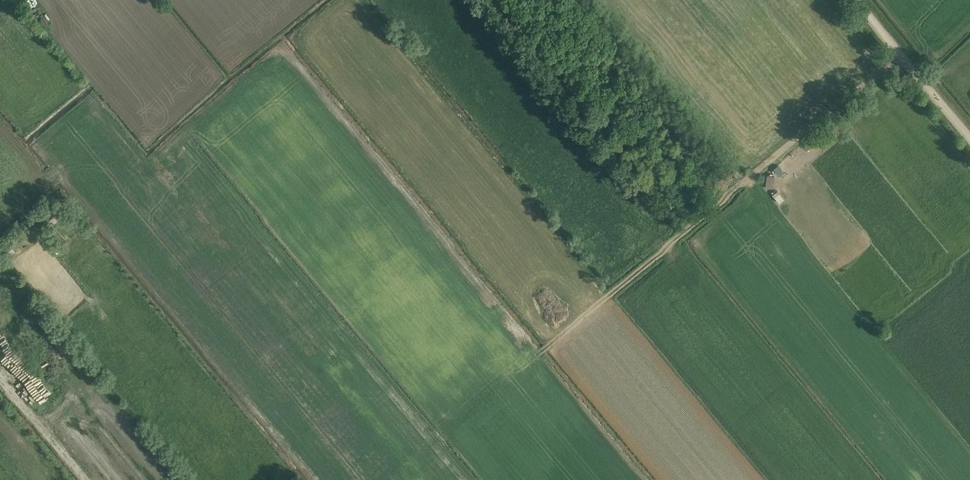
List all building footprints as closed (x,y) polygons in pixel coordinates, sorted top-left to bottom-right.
[(775,176),(780,182),(785,178),(779,172),(775,176)] [(768,182),(767,194),(774,195),(775,183),(768,182)] [(773,201),(780,209),(785,205),(778,197),(773,201)] [(40,213),(48,221),(59,211),(52,203),(40,213)] [(70,214),(62,205),(59,208),(67,217),(70,214)] [(665,240),(673,234),(663,222),(656,227),(665,240)] [(49,236),(52,233),(44,224),(41,227),(49,236)] [(64,248),(54,238),(48,244),(57,254),(64,248)] [(0,341),(0,356),(2,359),(14,350),(4,338),(0,341)]
